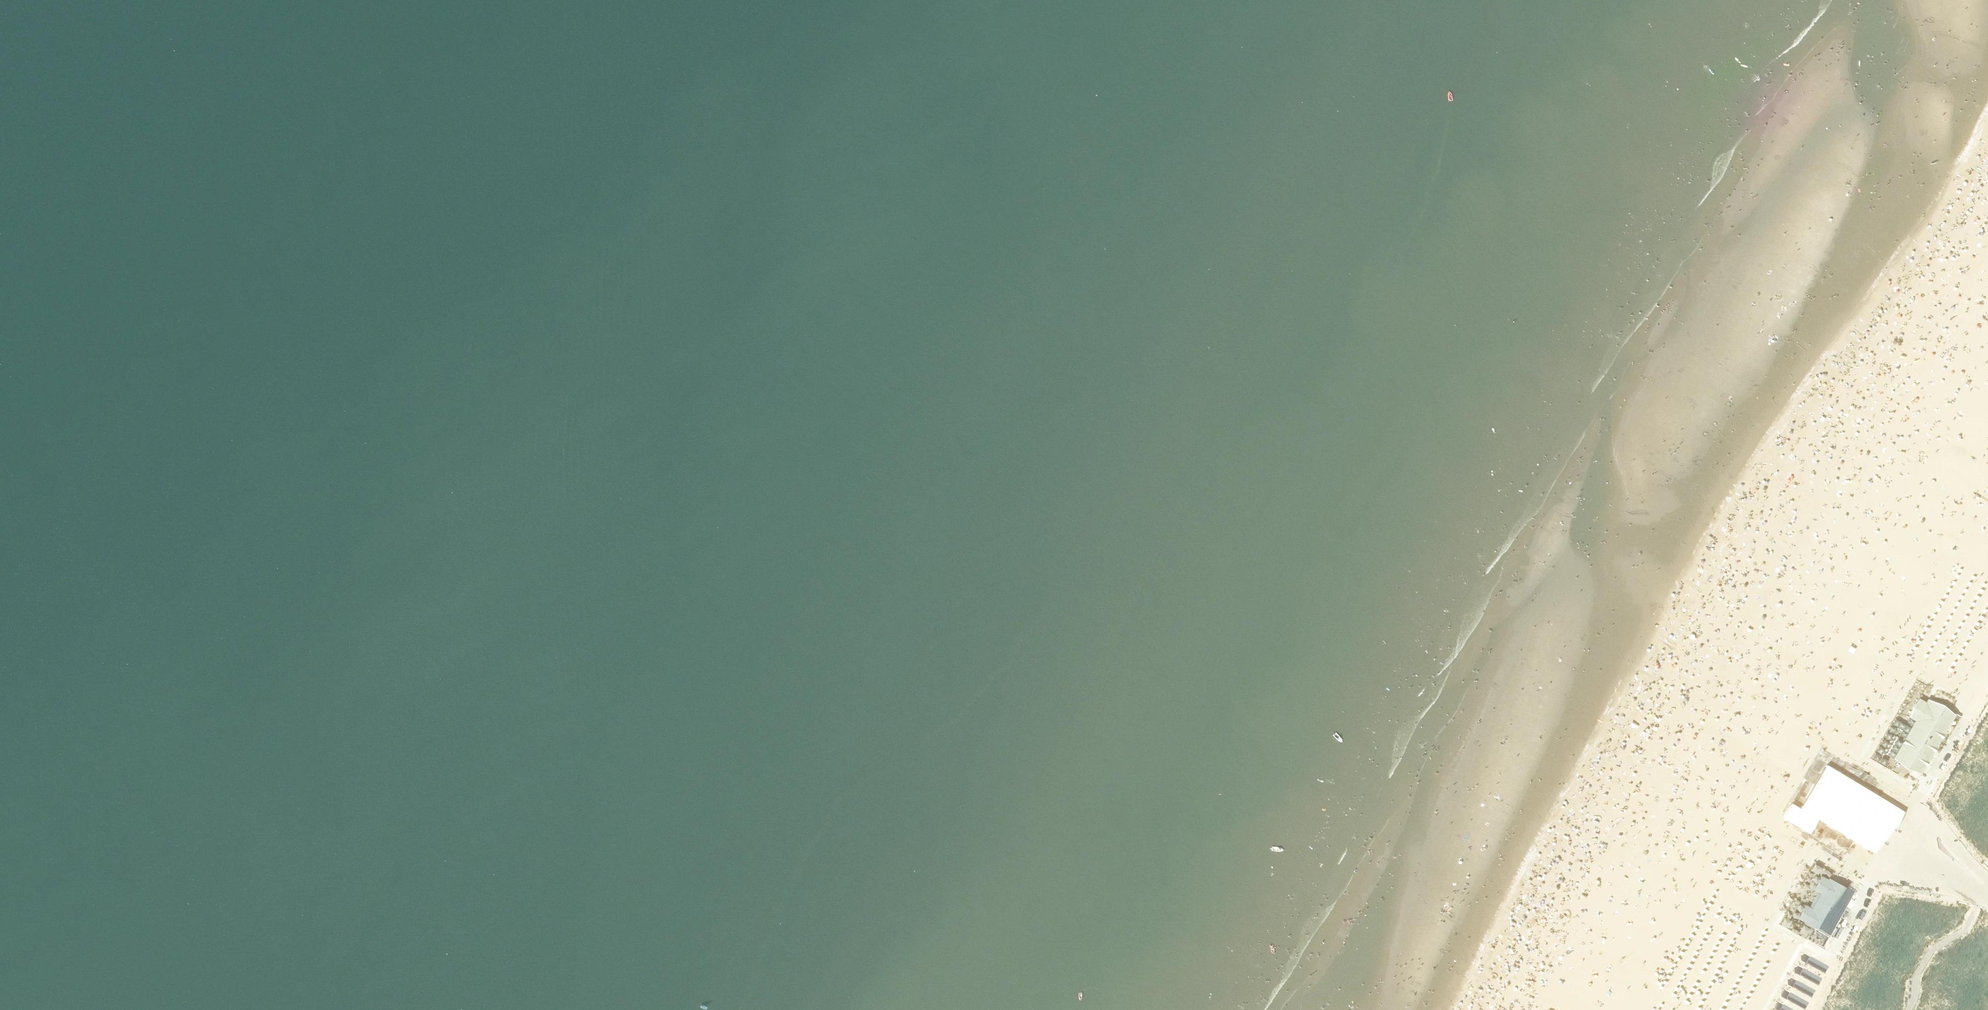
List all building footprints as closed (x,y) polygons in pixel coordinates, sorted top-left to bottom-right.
[(1915,720),(1893,758),(1912,768),(1920,773),(1954,714),(1928,699),(1926,702),(1919,698),(1908,716),(1915,720)] [(1814,888),(1821,892),(1812,909),(1805,905),(1798,917),(1805,921),(1804,923),(1830,937),(1855,892),(1829,878),(1828,880),(1821,876),(1814,888)] [(1812,959),(1809,964),(1827,974),(1830,969),(1812,959)] [(1805,972),(1803,977),(1820,986),(1823,981),(1805,972)] [(1799,983),(1797,988),(1814,997),(1817,992),(1799,983)] [(1790,1001),(1807,1009),(1808,1009),(1811,1005),(1793,996),(1790,1001)]
